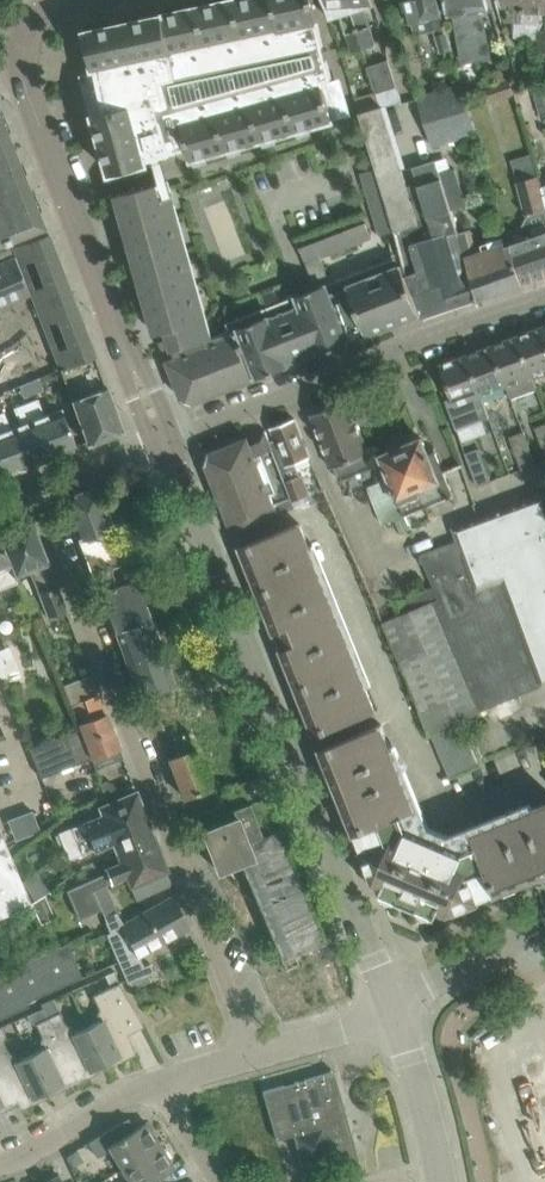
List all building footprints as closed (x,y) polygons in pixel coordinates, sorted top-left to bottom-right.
[(86,29),(94,67),(97,67),(106,110),(94,113),(111,172),(148,162),(147,157),(189,146),(192,159),(333,120),(322,80),(332,77),(323,46),(313,0),(223,0),(86,29)] [(330,19),(341,15),(342,20),(352,51),(365,47),(350,0),(324,0),(330,19)] [(365,47),(376,43),(367,13),(363,7),(374,4),(373,0),(350,0),(365,47)] [(415,36),(435,31),(440,50),(451,48),(438,0),(405,0),(415,36)] [(448,16),(452,15),(461,64),(479,60),(474,42),(469,15),(466,0),(446,0),(448,16)] [(469,15),(474,42),(479,60),(491,57),(482,10),(488,9),(486,0),(466,0),(469,15)] [(502,5),(508,5),(507,21),(514,22),(513,32),(514,32),(514,37),(522,37),(524,0),(501,0),(502,5)] [(544,50),(544,0),(524,0),(522,37),(537,38),(536,50),(544,50)] [(375,91),(375,92),(396,85),(388,59),(367,65),(375,91)] [(486,85),(491,101),(514,93),(509,78),(497,82),(486,85)] [(432,147),(444,143),(454,140),(477,133),(460,82),(415,96),(432,147)] [(364,86),(353,90),(355,97),(367,94),(364,86)] [(533,90),(540,116),(544,115),(544,86),(533,90)] [(400,99),(359,112),(376,168),(379,176),(380,178),(383,189),(387,202),(391,216),(395,230),(401,255),(406,275),(422,317),(423,317),(517,284),(506,247),(505,243),(477,252),(471,230),(460,234),(452,209),(441,174),(437,160),(415,166),(430,216),(419,219),(383,106),(401,101),(400,99)] [(44,226),(0,115),(0,243),(44,226)] [(462,168),(468,186),(490,179),(485,161),(462,168)] [(518,181),(527,213),(537,210),(544,234),(506,247),(517,284),(544,275),(544,203),(534,163),(514,169),(518,181)] [(380,178),(379,176),(376,168),(362,172),(365,183),(380,178)] [(441,174),(452,209),(467,205),(456,169),(441,174)] [(365,183),(368,193),(383,189),(380,178),(365,183)] [(163,181),(117,194),(155,333),(165,330),(175,357),(167,361),(182,398),(193,403),(253,379),(252,378),(235,334),(208,344),(163,181)] [(372,207),(387,202),(383,189),(368,193),(372,207)] [(391,216),(387,202),(372,207),(376,221),(391,216)] [(395,230),(391,216),(376,221),(380,234),(395,230)] [(366,223),(349,229),(355,243),(371,237),(366,223)] [(339,250),(355,243),(349,229),(333,235),(339,250)] [(60,263),(48,232),(11,247),(15,255),(23,278),(28,276),(24,263),(33,260),(38,272),(60,263)] [(333,235),(317,242),(322,256),(339,250),(333,235)] [(322,256),(317,242),(300,248),(306,262),(320,257),(322,256)] [(0,262),(0,306),(30,294),(23,278),(15,255),(0,262)] [(422,317),(406,275),(401,255),(280,302),(266,307),(230,321),(235,334),(252,378),(256,376),(256,378),(288,365),(287,364),(317,352),(318,354),(349,341),(349,340),(366,333),(366,335),(420,314),(421,317),(422,317)] [(313,280),(327,274),(320,257),(306,262),(313,280)] [(72,294),(60,263),(38,272),(42,285),(33,289),(28,276),(23,278),(30,294),(35,308),(72,294)] [(275,289),(261,294),(266,307),(280,302),(275,289)] [(84,325),(72,294),(35,308),(48,339),(53,337),(47,323),(57,320),(62,334),(84,325)] [(95,355),(84,325),(62,334),(67,346),(58,349),(53,337),(48,339),(60,369),(96,357),(95,355)] [(517,336),(532,375),(544,370),(544,333),(542,326),(517,336)] [(517,336),(492,345),(506,385),(505,385),(510,398),(537,388),(532,375),(517,336)] [(492,345),(466,355),(481,394),(505,385),(506,385),(492,345)] [(466,355),(440,364),(452,397),(445,400),(456,429),(489,416),(480,394),(481,394),(466,355)] [(96,357),(60,369),(65,380),(88,443),(123,429),(107,385),(106,386),(96,357)] [(37,399),(24,404),(31,421),(39,441),(48,438),(55,456),(78,447),(63,408),(44,416),(37,399)] [(370,453),(349,399),(311,414),(332,467),(334,467),(339,480),(371,467),(366,454),(370,453)] [(8,423),(2,426),(4,430),(11,447),(17,444),(19,449),(24,447),(31,465),(55,456),(48,438),(39,441),(31,421),(24,404),(11,410),(18,426),(11,429),(10,430),(8,423)] [(0,477),(31,465),(24,447),(19,449),(17,444),(11,447),(4,430),(2,426),(8,423),(3,413),(0,414),(0,476),(0,477)] [(265,429),(264,430),(272,449),(291,496),(293,500),(310,494),(302,474),(300,475),(295,462),(310,456),(303,440),(295,418),(271,428),(275,439),(270,441),(265,429)] [(539,437),(544,454),(544,424),(535,428),(539,437)] [(209,453),(206,464),(230,523),(231,522),(235,531),(279,513),(271,492),(276,491),(261,454),(272,449),(264,430),(265,432),(248,439),(248,437),(209,453)] [(510,437),(513,447),(521,469),(536,464),(524,432),(510,437)] [(422,438),(381,455),(389,476),(406,514),(448,496),(449,498),(451,497),(450,495),(453,494),(435,451),(428,454),(422,438)] [(465,453),(477,486),(491,480),(479,447),(465,453)] [(433,585),(397,601),(402,614),(384,622),(430,732),(542,684),(544,683),(544,494),(544,493),(453,527),(458,540),(420,554),(433,585)] [(110,524),(98,495),(66,507),(77,536),(110,524)] [(291,496),(279,502),(283,512),(295,507),(292,501),(293,500),(291,496)] [(13,575),(28,569),(29,574),(30,576),(35,588),(46,617),(66,609),(49,566),(32,522),(28,520),(0,531),(0,542),(13,575)] [(300,523),(240,547),(315,734),(375,710),(300,523)] [(13,575),(0,542),(0,587),(15,581),(15,580),(13,575)] [(136,580),(98,595),(132,679),(151,671),(130,618),(148,611),(136,580)] [(90,675),(68,683),(65,684),(61,687),(70,706),(97,694),(90,675)] [(97,694),(70,706),(79,729),(92,758),(96,768),(101,766),(123,757),(106,713),(99,694),(97,694)] [(431,734),(437,748),(466,736),(460,721),(431,734)] [(386,906),(399,900),(417,908),(422,921),(436,916),(439,908),(448,912),(544,873),(544,803),(471,833),(476,843),(463,848),(410,825),(405,813),(415,809),(381,724),(321,748),(374,880),(383,884),(380,892),(386,906)] [(79,729),(62,736),(28,748),(40,777),(74,765),(92,758),(79,729)] [(472,750),(466,736),(437,748),(443,762),(472,750)] [(165,755),(183,798),(211,786),(193,743),(165,755)] [(478,764),(472,750),(443,762),(449,777),(478,764)] [(101,785),(105,797),(117,792),(112,780),(101,785)] [(56,831),(62,845),(76,838),(145,812),(136,790),(99,805),(102,813),(56,831)] [(274,959),(323,941),(280,828),(249,839),(237,809),(198,825),(215,870),(237,862),(274,959)] [(132,845),(155,837),(145,812),(76,838),(62,845),(67,858),(82,852),(83,855),(114,842),(117,851),(132,845)] [(32,903),(8,851),(0,831),(0,917),(32,903)] [(130,883),(165,870),(167,869),(155,837),(132,845),(117,851),(120,859),(104,866),(106,872),(92,877),(66,888),(78,917),(101,908),(96,896),(92,886),(110,880),(110,881),(112,885),(128,879),(130,883)] [(165,870),(130,883),(136,898),(171,883),(165,870)] [(190,926),(174,895),(153,906),(123,925),(117,912),(119,911),(106,883),(110,881),(110,880),(92,886),(96,896),(101,908),(106,920),(105,921),(109,932),(106,933),(128,983),(155,971),(150,962),(145,965),(139,955),(190,926)] [(40,923),(55,917),(45,893),(31,902),(40,923)] [(68,942),(60,946),(67,960),(74,957),(68,942)] [(60,946),(53,949),(60,963),(67,960),(60,946)] [(53,949),(46,952),(53,967),(60,963),(53,949)] [(46,952),(39,955),(45,970),(53,967),(46,952)] [(39,955),(32,958),(38,973),(45,970),(39,955)] [(0,995),(0,1001),(7,998),(14,995),(12,991),(19,988),(26,984),(33,981),(40,978),(48,975),(55,972),(62,969),(69,966),(76,962),(74,957),(67,960),(60,963),(53,967),(45,970),(38,973),(31,976),(24,979),(17,982),(10,986),(5,975),(0,977),(0,978),(6,992),(0,995)] [(32,958),(25,961),(31,976),(38,973),(32,958)] [(25,961),(17,965),(24,979),(31,976),(25,961)] [(76,962),(69,966),(76,980),(83,977),(76,962)] [(17,965),(10,968),(17,982),(24,979),(17,965)] [(69,966),(62,969),(68,983),(76,980),(69,966)] [(3,971),(5,975),(10,986),(17,982),(10,968),(3,971)] [(68,983),(62,969),(55,972),(61,987),(68,983)] [(100,1020),(87,1026),(107,1068),(113,1065),(111,1060),(117,1057),(124,1060),(137,1053),(127,1034),(144,1026),(119,982),(113,970),(105,974),(110,986),(93,995),(99,1009),(97,1014),(100,1020)] [(61,987),(55,972),(48,975),(54,990),(61,987)] [(54,990),(48,975),(40,978),(47,993),(54,990)] [(161,976),(151,981),(154,988),(165,983),(161,976)] [(40,978),(33,981),(40,996),(47,993),(40,978)] [(40,996),(33,981),(26,984),(33,999),(38,997),(40,996)] [(33,999),(26,984),(19,988),(27,1007),(29,1006),(27,1002),(33,999)] [(19,988),(12,991),(14,995),(20,1010),(27,1007),(19,988)] [(69,990),(58,996),(64,1008),(69,1010),(77,1006),(69,990)] [(14,995),(7,998),(13,1013),(20,1010),(14,995)] [(0,1001),(0,1003),(6,1016),(13,1013),(7,998),(0,1001)] [(46,1000),(40,1003),(43,1007),(48,1017),(79,1082),(91,1076),(93,1069),(99,1066),(101,1071),(107,1068),(87,1026),(75,1033),(72,1027),(66,1025),(59,1011),(53,998),(46,1000)] [(151,1011),(155,1019),(164,1014),(159,1006),(151,1011)] [(43,1048),(30,1054),(50,1095),(56,1092),(54,1088),(60,1085),(67,1088),(79,1082),(48,1017),(36,1023),(42,1036),(40,1042),(43,1048)] [(0,1026),(0,1065),(18,1103),(21,1110),(34,1103),(36,1097),(42,1094),(44,1098),(50,1095),(30,1054),(17,1060),(15,1055),(9,1052),(3,1041),(6,1035),(1,1026),(0,1026)] [(0,1107),(6,1109),(18,1103),(0,1065),(0,1107)] [(359,1162),(334,1070),(262,1091),(276,1139),(293,1135),(301,1163),(330,1155),(334,1169),(359,1162)] [(119,1122),(88,1142),(98,1158),(112,1149),(123,1167),(161,1144),(146,1121),(126,1134),(119,1122)] [(154,1180),(175,1167),(161,1144),(123,1167),(130,1180),(126,1181),(156,1181),(154,1180)] [(66,1156),(71,1168),(78,1164),(81,1155),(77,1149),(66,1156)]
